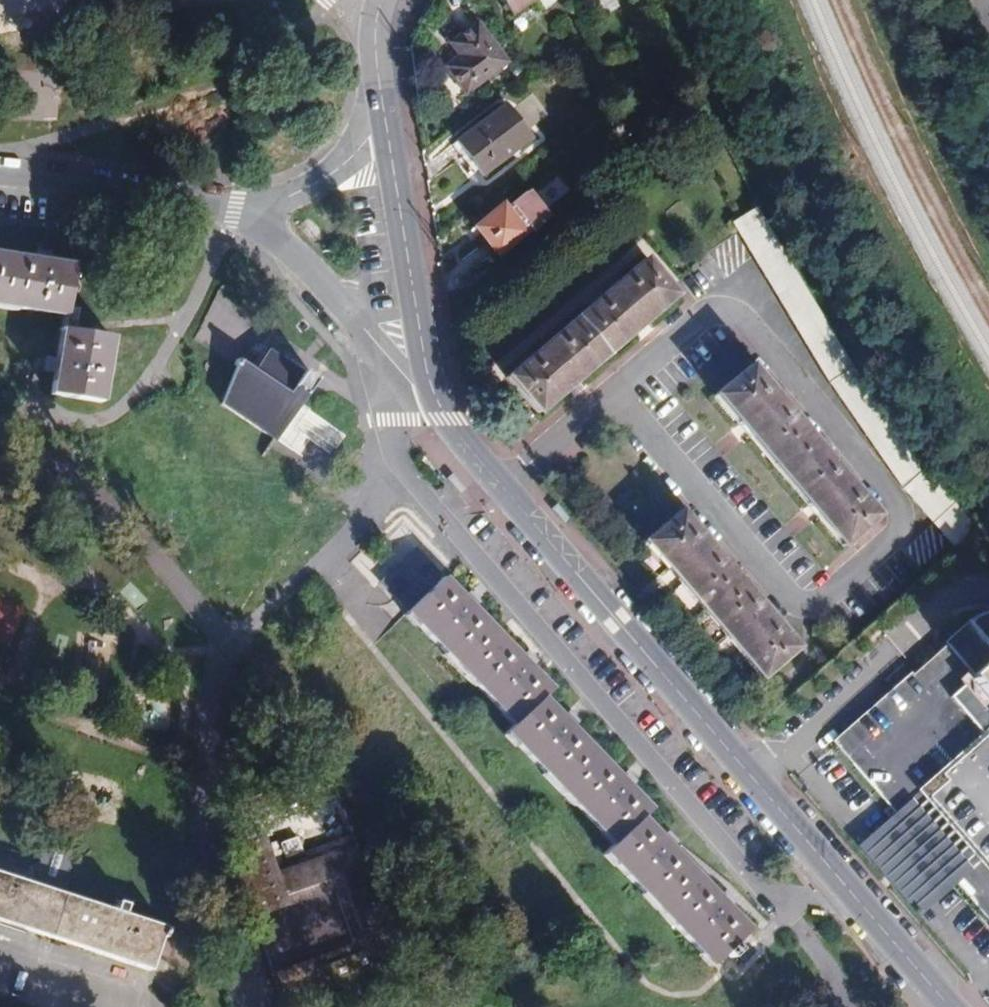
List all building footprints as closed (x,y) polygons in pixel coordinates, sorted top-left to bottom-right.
[(515,13),(533,0),(506,0),(515,13)] [(463,51),(449,64),(469,88),(507,57),(480,19),(455,39),(463,51)] [(507,101),(461,138),(484,168),(531,133),(507,101)] [(549,212),(544,207),(532,191),(527,184),(511,197),(515,202),(508,208),(503,203),(476,224),(497,252),(524,231),(521,227),(528,219),(532,226),(549,212)] [(532,191),(544,207),(552,200),(540,185),(532,191)] [(899,424),(772,219),(744,239),(889,466),(956,548),(982,526),(947,485),(899,424)] [(31,260),(47,263),(49,249),(41,248),(33,247),(31,260)] [(55,313),(63,266),(47,263),(31,260),(0,255),(0,304),(55,313)] [(644,258),(503,380),(537,417),(571,387),(641,327),(676,297),(644,258)] [(102,335),(53,328),(48,366),(44,393),(92,400),(102,335)] [(301,373),(287,363),(285,366),(255,350),(242,367),(227,357),(209,393),(261,428),(301,373)] [(810,506),(842,544),(877,514),(749,365),(715,393),(747,431),(810,506)] [(281,435),(300,448),(308,437),(332,453),(343,436),(299,408),(281,435)] [(673,512),(639,542),(670,576),(731,644),(761,678),(795,646),(673,512)] [(462,604),(450,593),(438,580),(442,574),(398,523),(355,564),(387,600),(392,595),(508,722),(502,728),(607,840),(599,848),(706,963),(740,930),(719,910),(707,897),(662,844),(650,833),(633,815),(639,809),(618,787),(607,775),(560,724),(549,711),(535,697),(541,689),(519,665),(511,656),(462,604)] [(459,583),(450,593),(462,604),(471,594),(459,583)] [(959,662),(951,668),(961,680),(988,712),(988,635),(959,662)] [(518,649),(511,656),(519,665),(526,658),(518,649)] [(556,704),(549,711),(560,724),(567,716),(556,704)] [(614,767),(607,775),(618,787),(626,779),(614,767)] [(921,907),(951,883),(890,814),(860,839),(921,907)] [(650,833),(662,844),(669,836),(658,825),(650,833)] [(279,882),(266,835),(232,844),(252,915),(319,897),(334,949),(270,968),(277,997),(343,976),(345,984),(377,976),(366,940),(356,942),(335,866),(279,882)] [(0,866),(0,928),(143,973),(161,917),(0,866)] [(707,897),(719,910),(727,899),(716,889),(707,897)]
